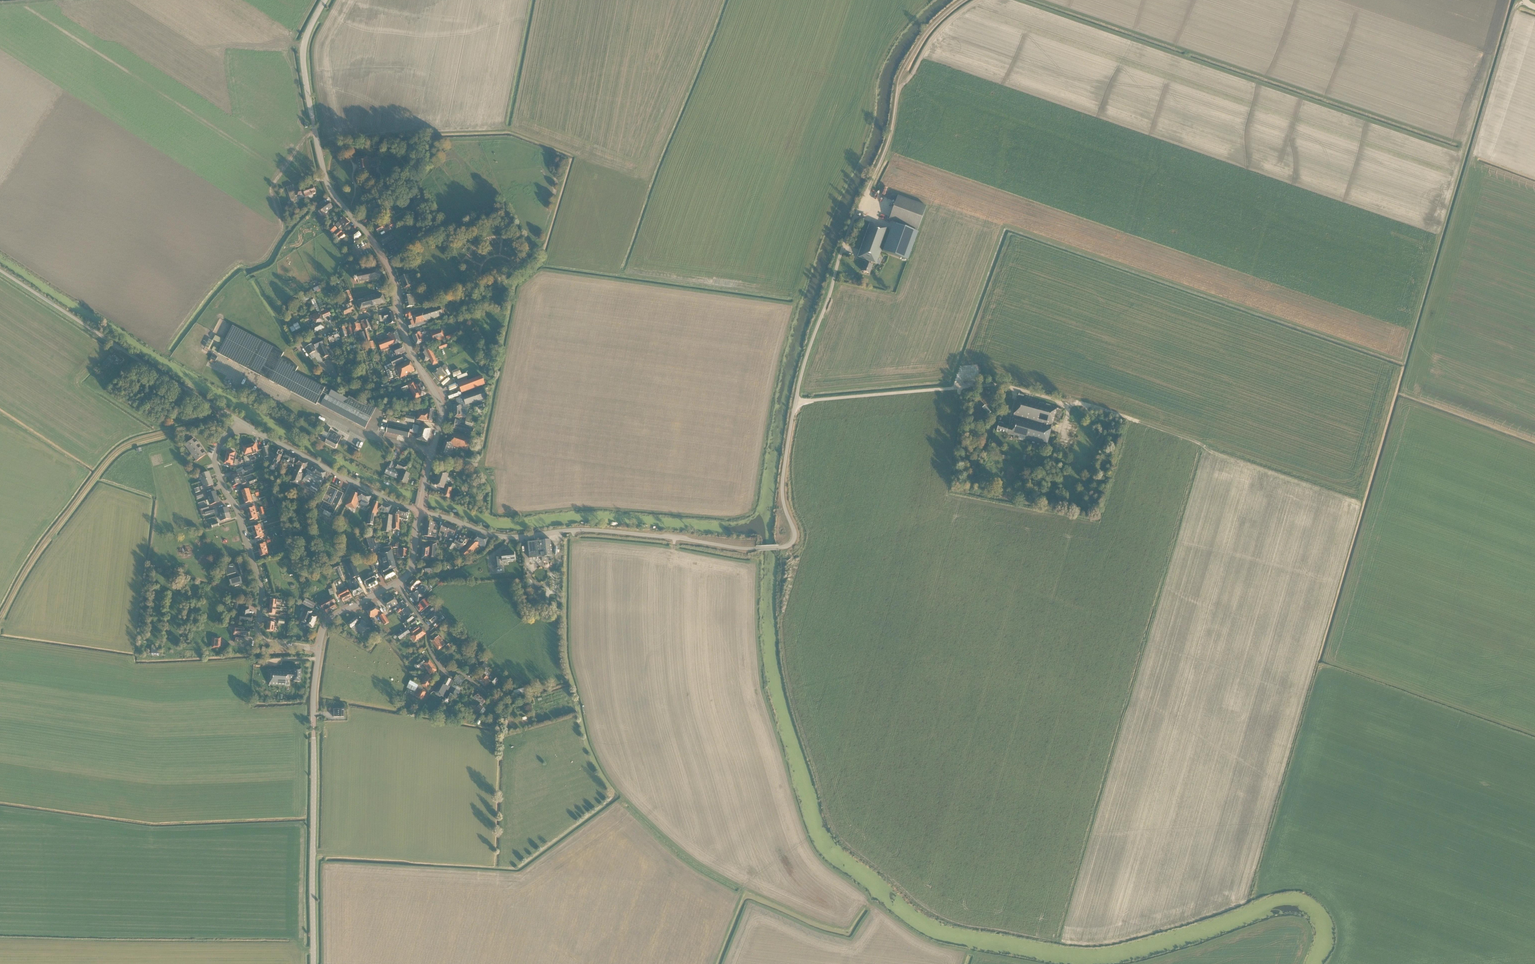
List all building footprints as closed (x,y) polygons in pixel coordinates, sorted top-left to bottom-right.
[(369,166),(376,165),(375,159),(375,158),(368,159),(367,157),(357,158),(359,174),(369,173),(369,167),(369,166)] [(292,204),(297,202),(295,196),(304,193),(306,197),(309,196),(309,198),(312,198),(313,196),(313,195),(314,195),(314,194),(316,194),(313,186),(308,188),(308,187),(303,188),(303,189),(295,192),(293,185),(287,187),(292,204)] [(898,196),(890,219),(894,221),(893,223),(893,224),(891,229),(883,251),(908,261),(918,232),(897,224),(898,222),(917,230),(926,206),(898,196)] [(327,211),(333,207),(329,202),(320,208),(317,210),(323,219),(328,216),(325,213),(328,212),(327,211)] [(389,218),(394,215),(389,208),(385,210),(389,218)] [(344,228),(350,223),(344,217),(336,225),(339,228),(341,226),(344,228)] [(382,235),(385,233),(391,230),(390,228),(395,225),(391,219),(387,221),(377,227),(378,229),(376,230),(379,234),(381,233),(382,235)] [(876,264),(889,229),(870,222),(858,257),(868,261),(867,263),(865,263),(862,271),(869,274),(873,265),(870,264),(871,262),(876,264)] [(329,229),(333,234),(337,229),(333,225),(329,229)] [(358,239),(362,236),(357,230),(353,233),(352,233),(348,236),(354,243),(358,240),(358,239)] [(384,245),(394,239),(390,233),(385,236),(386,237),(380,240),(383,244),(384,244),(384,245)] [(390,255),(396,252),(393,246),(392,246),(394,245),(397,243),(396,241),(391,244),(385,247),(390,255)] [(379,279),(381,275),(380,272),(377,270),(357,274),(358,277),(355,278),(355,281),(358,280),(359,283),(379,279)] [(400,277),(402,283),(411,280),(409,276),(412,275),(412,273),(408,274),(400,277)] [(411,280),(402,283),(404,288),(413,285),(416,284),(415,282),(412,283),(411,280)] [(344,290),(345,293),(344,293),(349,302),(353,300),(349,290),(349,291),(348,288),(344,290)] [(358,300),(359,302),(361,309),(367,308),(368,309),(370,308),(370,307),(376,305),(376,306),(379,305),(378,304),(385,303),(383,295),(375,297),(375,295),(366,297),(366,300),(363,300),(363,298),(358,300)] [(415,306),(414,303),(413,300),(412,295),(410,295),(405,296),(407,307),(412,306),(415,306)] [(355,310),(351,301),(344,304),(345,307),(342,309),(345,315),(355,310)] [(405,315),(410,329),(415,327),(429,323),(428,320),(443,315),(445,314),(442,307),(441,307),(440,306),(425,311),(424,309),(417,311),(418,314),(412,316),(411,312),(406,313),(405,315)] [(388,324),(396,323),(393,312),(386,314),(382,315),(383,319),(387,319),(388,324)] [(315,333),(324,327),(322,323),(324,321),(320,313),(317,314),(316,313),(308,317),(311,323),(314,322),(315,324),(314,324),(311,325),(315,333)] [(369,349),(375,348),(373,341),(371,342),(368,333),(373,332),(371,328),(369,319),(361,321),(364,330),(367,339),(369,349)] [(358,324),(357,321),(353,323),(353,325),(352,326),(355,336),(357,335),(356,332),(362,330),(360,323),(358,324)] [(299,323),(290,327),(293,332),(301,328),(299,323)] [(218,354),(315,404),(316,405),(317,403),(366,428),(377,407),(365,400),(363,404),(346,395),(345,397),(326,387),(325,388),(296,372),(298,367),(281,358),(284,353),(233,326),(218,354)] [(342,338),(348,337),(345,326),(339,328),(340,332),(342,338)] [(426,333),(424,328),(423,327),(416,330),(417,333),(412,335),(417,345),(425,341),(422,335),(426,333)] [(434,343),(445,339),(441,328),(430,332),(434,343)] [(341,339),(337,331),(333,333),(333,335),(328,337),(331,344),(337,341),(339,345),(342,344),(340,339),(341,339)] [(389,339),(382,342),(381,339),(378,340),(379,343),(382,352),(390,349),(389,347),(401,342),(397,331),(387,334),(389,339)] [(213,340),(222,344),(224,341),(215,336),(213,340)] [(209,339),(205,347),(210,349),(214,341),(209,339)] [(316,348),(319,347),(320,349),(319,349),(324,358),(329,355),(324,345),(321,340),(314,343),(316,348)] [(305,348),(309,355),(316,351),(312,344),(305,348)] [(390,359),(392,364),(393,366),(404,361),(401,354),(405,352),(402,345),(393,349),(391,350),(394,357),(390,359)] [(438,363),(435,358),(433,353),(430,347),(420,353),(424,362),(430,359),(433,365),(438,363)] [(107,359),(110,362),(111,361),(113,362),(114,361),(115,362),(116,360),(120,364),(123,360),(115,353),(114,355),(112,357),(110,354),(107,358),(107,359)] [(110,362),(107,359),(101,365),(104,368),(110,362)] [(408,374),(415,371),(410,360),(396,367),(400,378),(408,374)] [(440,381),(446,376),(442,371),(443,370),(441,367),(433,374),(440,381)] [(485,384),(482,376),(468,381),(467,378),(457,381),(462,393),(485,384)] [(410,388),(412,393),(415,399),(409,401),(411,405),(418,402),(417,398),(427,394),(421,383),(416,385),(414,382),(408,385),(407,384),(401,387),(402,391),(410,388)] [(456,399),(458,405),(453,405),(453,417),(462,417),(468,417),(468,407),(473,405),(475,411),(485,408),(482,399),(487,398),(484,390),(485,390),(485,389),(487,388),(487,387),(484,388),(462,395),(463,397),(456,399)] [(1014,415),(1036,421),(1052,426),(1056,409),(1060,410),(1061,408),(1018,397),(1014,415)] [(428,409),(423,408),(416,407),(416,410),(418,411),(417,420),(432,422),(434,409),(428,408),(428,409)] [(1036,421),(1014,415),(1010,427),(1002,425),(1003,423),(999,422),(996,431),(1014,436),(1013,438),(1031,443),(1036,421)] [(451,428),(456,429),(456,431),(473,434),(474,428),(460,425),(461,421),(453,419),(451,428)] [(1052,426),(1036,421),(1031,443),(1046,447),(1049,435),(1053,437),(1054,433),(1050,432),(1052,426)] [(388,425),(387,429),(387,433),(408,437),(410,432),(418,434),(417,439),(428,442),(431,429),(420,426),(414,425),(412,430),(388,425)] [(333,435),(330,433),(328,432),(331,428),(328,426),(325,432),(324,431),(322,436),(328,439),(325,443),(335,448),(341,437),(334,433),(333,435)] [(467,451),(470,443),(472,437),(453,431),(450,443),(445,441),(441,453),(450,457),(454,446),(467,451)] [(194,443),(192,440),(184,445),(188,450),(198,443),(196,441),(194,443)] [(188,450),(192,456),(200,450),(202,449),(200,447),(198,448),(197,447),(200,446),(198,443),(188,450)] [(256,443),(249,445),(252,454),(257,453),(257,451),(258,451),(256,443)] [(247,456),(252,454),(249,445),(243,447),(245,454),(247,454),(247,456)] [(279,462),(285,451),(281,449),(280,451),(279,450),(276,455),(275,455),(274,458),(275,459),(272,465),(269,469),(274,471),(276,467),(278,462),(279,462)] [(206,454),(204,452),(202,454),(200,450),(192,456),(196,461),(206,454)] [(227,451),(226,457),(236,459),(237,454),(235,454),(235,452),(227,451)] [(294,462),(297,457),(287,452),(282,461),(293,467),(296,463),(294,462)] [(300,485),(302,481),(305,475),(303,474),(305,469),(308,463),(299,458),(296,464),(297,465),(295,470),(290,482),(300,485)] [(396,479),(399,472),(391,468),(394,463),(390,461),(388,467),(385,474),(384,476),(388,478),(391,480),(392,477),(396,479)] [(407,466),(398,462),(395,468),(402,471),(398,480),(400,481),(400,482),(406,484),(410,474),(405,472),(407,466)] [(305,475),(302,481),(303,481),(301,486),(317,494),(324,479),(323,479),(326,472),(315,467),(312,473),(307,470),(305,475)] [(231,482),(239,479),(244,477),(242,471),(237,473),(237,474),(230,477),(231,482)] [(448,476),(449,474),(439,471),(435,485),(443,488),(444,488),(445,486),(446,483),(446,481),(450,482),(451,479),(448,477),(448,476)] [(200,477),(201,481),(211,478),(209,472),(199,475),(199,474),(196,475),(197,478),(200,477)] [(244,477),(239,479),(231,482),(233,486),(241,483),(241,485),(246,483),(246,482),(248,482),(247,479),(245,479),(244,477)] [(213,484),(211,478),(201,481),(203,486),(200,487),(201,490),(204,489),(204,488),(213,484)] [(265,489),(271,487),(269,480),(263,482),(265,489)] [(450,498),(452,491),(453,491),(454,488),(447,486),(444,496),(450,498)] [(333,514),(343,493),(329,487),(323,501),(324,502),(321,508),(333,514)] [(242,491),(243,497),(251,495),(249,489),(242,491)] [(369,502),(372,497),(361,491),(360,494),(352,490),(346,505),(355,509),(357,505),(358,505),(359,501),(361,502),(360,504),(367,507),(370,503),(369,502)] [(206,494),(208,500),(217,496),(215,491),(206,494)] [(251,495),(243,497),(245,503),(253,501),(251,495)] [(219,502),(217,496),(208,500),(210,505),(219,502)] [(388,514),(392,506),(382,502),(381,504),(374,501),(370,511),(367,524),(374,526),(376,515),(377,512),(378,512),(379,511),(388,514)] [(247,510),(249,515),(257,512),(255,506),(251,507),(251,508),(247,510)] [(218,510),(219,516),(229,513),(227,507),(218,510)] [(393,516),(393,529),(393,530),(400,530),(400,518),(404,519),(404,521),(406,521),(407,520),(409,511),(398,508),(397,514),(393,513),(393,516)] [(229,513),(219,516),(221,521),(231,518),(229,513)] [(391,528),(393,529),(393,516),(385,515),(385,517),(382,517),(380,531),(383,532),(391,533),(391,528)] [(426,521),(425,529),(434,530),(434,525),(438,525),(438,523),(426,521)] [(446,537),(447,533),(450,525),(443,523),(440,531),(445,533),(444,536),(446,537)] [(252,528),(254,533),(262,531),(260,524),(256,525),(257,526),(252,528)] [(457,528),(450,525),(447,533),(452,535),(450,539),(453,539),(457,528)] [(434,530),(425,529),(424,536),(436,537),(436,535),(433,535),(434,530)] [(466,544),(469,539),(460,534),(454,544),(462,548),(466,544)] [(485,547),(488,539),(477,535),(474,540),(473,540),(469,543),(460,552),(466,557),(472,551),(473,552),(479,547),(477,546),(478,544),(480,545),(480,546),(485,547)] [(530,558),(542,557),(542,562),(553,561),(553,556),(551,540),(540,541),(528,542),(530,558)] [(435,560),(437,543),(430,542),(430,547),(423,546),(422,559),(435,560)] [(450,543),(449,542),(445,542),(444,544),(448,547),(448,548),(452,550),(455,545),(451,542),(450,543)] [(258,546),(259,551),(267,549),(265,543),(262,544),(262,545),(258,546)] [(392,549),(386,551),(385,547),(379,549),(380,552),(379,553),(383,570),(382,570),(386,580),(396,575),(393,568),(396,567),(392,549)] [(284,548),(272,552),(274,556),(286,553),(284,548)] [(406,558),(407,549),(401,549),(398,548),(397,558),(406,558)] [(502,562),(515,560),(514,552),(507,553),(507,552),(501,553),(502,558),(500,559),(499,557),(494,557),(496,568),(501,568),(500,560),(502,560),(502,562)] [(226,572),(224,572),(222,573),(223,577),(228,575),(231,586),(234,585),(235,586),(242,584),(240,578),(244,577),(243,574),(248,573),(246,565),(245,566),(244,562),(233,565),(233,563),(229,564),(229,565),(225,567),(224,568),(226,572)] [(359,576),(354,563),(349,566),(354,578),(355,577),(358,576),(359,576)] [(340,577),(344,576),(339,564),(333,567),(334,570),(337,569),(340,577)] [(368,577),(365,572),(360,575),(363,580),(365,584),(367,588),(369,586),(370,588),(378,584),(376,579),(377,578),(375,574),(368,577)] [(418,603),(427,595),(422,589),(421,590),(420,589),(424,585),(416,578),(408,587),(413,592),(410,595),(418,603)] [(357,581),(352,584),(354,587),(351,589),(354,596),(358,594),(358,595),(360,593),(363,592),(359,584),(359,585),(357,581)] [(343,602),(352,597),(347,587),(343,589),(339,591),(339,590),(335,591),(333,586),(330,587),(336,599),(338,598),(341,597),(343,602)] [(394,596),(389,599),(393,606),(398,604),(394,596)] [(303,604),(313,609),(316,604),(305,598),(303,604)] [(333,598),(326,601),(320,604),(323,609),(324,608),(327,613),(337,608),(334,604),(336,603),(333,598)] [(422,612),(425,609),(431,605),(426,598),(419,603),(420,604),(416,607),(420,612),(421,611),(422,612)] [(388,609),(393,606),(389,599),(383,602),(388,609)] [(373,624),(376,622),(373,617),(374,617),(381,613),(376,606),(367,611),(371,618),(370,620),(373,624)] [(408,623),(414,618),(412,615),(414,613),(408,606),(402,611),(405,614),(404,615),(407,619),(405,620),(408,623)] [(240,614),(239,621),(250,623),(251,617),(247,616),(248,614),(249,609),(242,608),(241,614),(240,614)] [(312,611),(306,609),(304,612),(300,622),(307,625),(307,626),(313,628),(318,617),(311,614),(312,611)] [(432,623),(438,617),(433,612),(427,618),(428,619),(432,623)] [(385,625),(389,622),(384,614),(380,616),(385,625)] [(363,635),(370,627),(363,620),(360,622),(356,617),(348,624),(353,630),(356,628),(363,635)] [(450,631),(454,626),(450,622),(447,619),(443,622),(450,631)] [(374,624),(381,632),(384,629),(377,621),(374,624)] [(277,627),(277,624),(274,624),(274,623),(268,622),(267,630),(273,631),(273,627),(277,627)] [(238,625),(230,624),(229,628),(233,629),(234,629),(233,635),(236,635),(236,636),(235,641),(243,642),(243,637),(243,636),(249,636),(249,630),(244,629),(244,627),(238,627),(238,625)] [(417,640),(426,634),(422,627),(420,628),(418,626),(410,631),(417,640)] [(410,633),(407,628),(397,635),(400,640),(410,633)] [(445,644),(442,640),(443,640),(439,636),(432,641),(438,650),(445,644)] [(477,664),(477,663),(480,659),(481,658),(476,655),(475,656),(472,661),(475,663),(477,664)] [(430,660),(425,663),(423,660),(416,664),(419,668),(423,664),(430,675),(437,670),(430,660)] [(485,687),(491,681),(494,684),(498,680),(494,676),(489,671),(491,669),(484,662),(479,666),(485,672),(484,673),(477,680),(485,687)] [(300,682),(300,679),(301,669),(294,669),(294,670),(270,669),(269,685),(289,686),(289,679),(293,680),(293,681),(300,682)] [(427,689),(433,679),(434,678),(427,674),(420,684),(427,689)] [(460,685),(465,680),(459,675),(454,681),(460,685)] [(444,697),(453,681),(447,678),(444,683),(440,681),(434,691),(444,697)] [(408,684),(412,686),(413,686),(418,688),(419,685),(415,683),(415,682),(410,680),(408,684)] [(457,697),(460,691),(452,687),(449,693),(445,699),(450,701),(453,695),(457,697)] [(422,700),(427,691),(422,688),(421,690),(419,689),(417,693),(417,692),(415,696),(422,700)] [(474,697),(481,703),(480,704),(478,707),(475,706),(473,709),(479,714),(482,711),(484,708),(484,707),(482,706),(483,705),(487,700),(479,692),(474,697)] [(333,717),(343,717),(343,709),(333,709),(333,717)]
